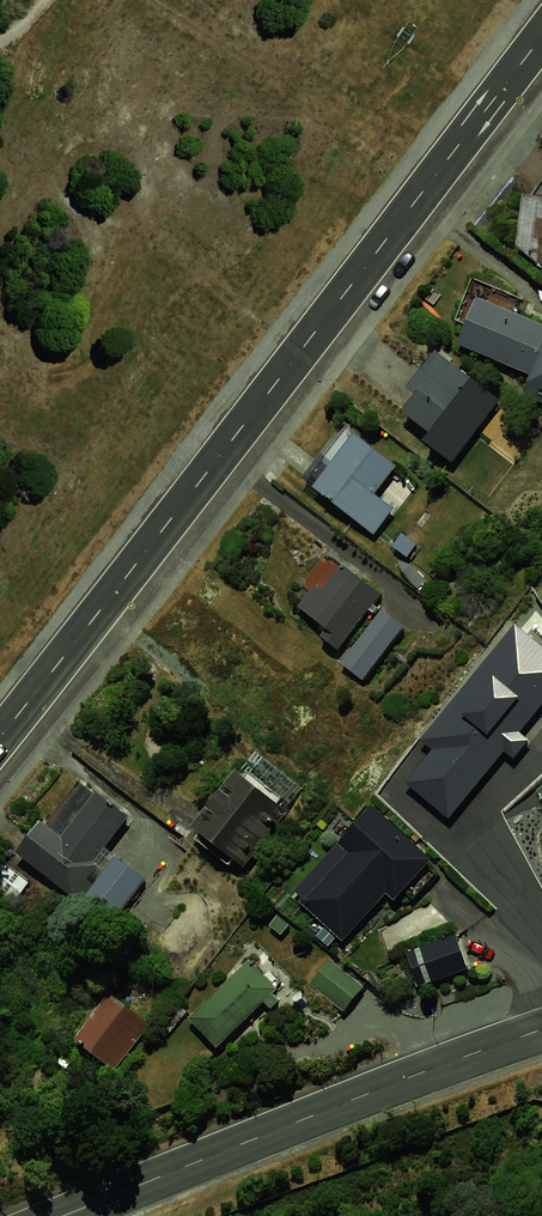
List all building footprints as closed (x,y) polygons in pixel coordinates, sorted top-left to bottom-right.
[(532,192),(523,244),(541,254),(541,194),(532,192)] [(483,296),(462,349),(535,377),(541,383),(541,318),(483,296)] [(507,401),(442,350),(411,389),(423,397),(407,418),(461,460),(507,401)] [(338,427),(298,476),(368,534),(393,505),(380,494),(403,466),(362,432),(355,441),(338,427)] [(298,611),(342,642),(368,605),(376,593),(333,562),(298,611)] [(403,627),(383,612),(357,647),(343,667),(363,682),(403,627)] [(501,626),(386,784),(436,822),(456,794),(491,747),(502,759),(519,746),(505,733),(541,692),(541,660),(501,626)] [(246,759),(191,825),(244,864),(297,799),(246,759)] [(85,785),(27,853),(78,893),(136,818),(85,785)] [(367,813),(292,889),(344,939),(424,864),(367,813)] [(123,854),(88,899),(116,920),(150,876),(123,854)] [(457,936),(418,953),(432,985),(471,968),(457,936)] [(107,996),(76,1037),(115,1067),(146,1026),(107,996)]
